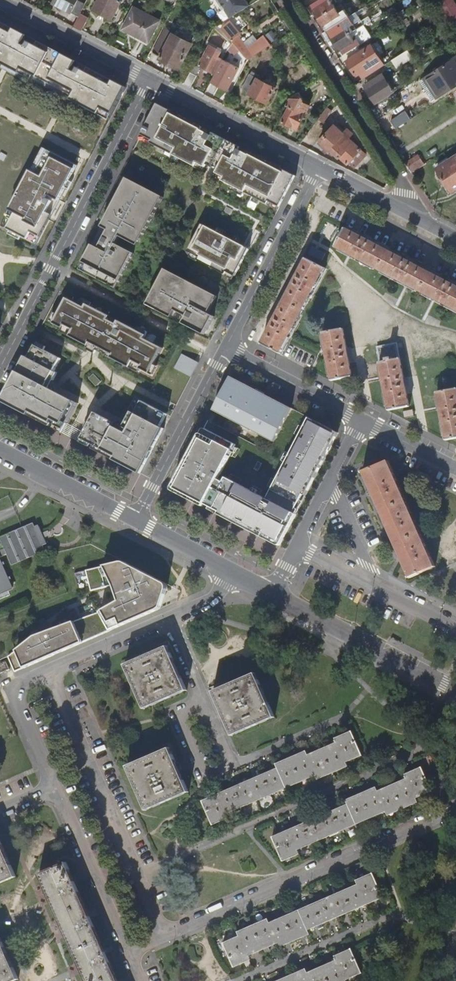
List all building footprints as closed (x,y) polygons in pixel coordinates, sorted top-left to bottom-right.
[(78,17),(80,14),(85,5),(78,0),(54,0),(52,3),(78,17)] [(92,11),(110,20),(120,0),(98,0),(92,11)] [(250,5),(247,0),(221,0),(232,17),(250,5)] [(319,18),(333,8),(329,0),(318,0),(310,5),(319,18)] [(449,23),(455,18),(455,6),(452,0),(434,0),(449,23)] [(339,4),(333,8),(337,13),(342,9),(339,4)] [(423,13),(419,7),(411,12),(415,18),(423,13)] [(319,18),(327,31),(340,22),(348,17),(342,9),(337,13),(333,8),(319,18)] [(159,22),(134,9),(123,31),(133,37),(135,35),(149,43),(159,22)] [(78,17),(73,27),(81,32),(87,19),(80,14),(78,17)] [(363,20),(346,31),(348,35),(358,28),(365,24),(363,20)] [(0,22),(0,63),(20,74),(22,70),(73,96),(71,100),(109,121),(127,88),(0,22)] [(264,36),(256,41),(247,48),(238,36),(239,34),(230,22),(221,28),(225,34),(223,37),(231,44),(239,51),(248,60),(262,51),(271,45),(264,36)] [(328,43),(330,46),(348,35),(346,31),(340,22),(327,31),(333,40),(328,43)] [(173,32),(166,28),(153,53),(161,58),(160,60),(179,69),(192,45),(172,34),(173,32)] [(336,47),(342,56),(356,47),(350,37),(360,31),(358,28),(348,35),(330,46),(332,50),(336,47)] [(234,58),(239,51),(231,44),(227,52),(234,58)] [(345,61),(358,81),(370,73),(383,65),(380,59),(370,45),(345,61)] [(411,57),(407,50),(392,60),(396,67),(411,57)] [(215,74),(223,60),(206,51),(199,65),(215,74)] [(452,59),(425,76),(437,96),(455,84),(455,65),(452,59)] [(215,74),(210,83),(226,91),(238,68),(223,60),(215,74)] [(194,66),(184,85),(190,88),(199,70),(196,69),(197,67),(194,66)] [(73,96),(22,70),(20,74),(71,100),(73,96)] [(393,92),(382,74),(364,86),(376,103),(393,92)] [(275,89),(250,76),(241,92),(266,105),(275,89)] [(290,98),(287,105),(290,107),(282,121),(297,129),(309,107),(303,102),(304,101),(299,93),(290,98)] [(280,207),(296,176),(251,153),(249,156),(243,152),(245,149),(209,131),(207,134),(201,130),(203,127),(158,104),(141,135),(152,141),(151,143),(196,167),(197,163),(205,168),(207,165),(218,171),(217,173),(225,178),(223,181),(268,205),(269,202),(280,207)] [(329,105),(323,113),(329,117),(334,109),(329,105)] [(391,122),(395,129),(410,119),(405,112),(391,122)] [(349,162),(360,150),(348,138),(343,133),(335,126),(322,141),(331,149),(347,164),(349,162)] [(343,133),(348,138),(352,134),(347,130),(343,133)] [(331,149),(322,141),(318,145),(323,150),(322,151),(326,154),(331,149)] [(7,229),(37,244),(80,161),(50,146),(38,169),(33,166),(10,210),(15,213),(7,229)] [(366,155),(360,150),(349,162),(354,167),(366,155)] [(437,168),(441,174),(438,176),(449,193),(455,188),(455,155),(437,168)] [(406,164),(410,171),(423,162),(419,156),(406,164)] [(137,246),(163,198),(127,178),(78,269),(114,289),(133,253),(116,244),(120,237),(137,246)] [(250,249),(202,224),(188,252),(199,257),(198,260),(226,275),(227,272),(235,276),(250,249)] [(346,229),(336,248),(455,310),(455,287),(346,229)] [(306,259),(262,342),(280,352),(286,342),(325,268),(306,259)] [(165,269),(146,304),(204,335),(214,317),(208,314),(218,297),(165,269)] [(88,346),(97,351),(138,373),(140,370),(149,374),(154,366),(163,349),(145,339),(146,336),(138,331),(90,306),(81,302),(79,305),(67,299),(58,315),(53,324),(63,329),(71,333),(70,337),(88,346)] [(256,313),(250,324),(257,327),(262,316),(256,313)] [(138,331),(146,336),(148,333),(139,328),(138,331)] [(353,374),(343,328),(323,332),(333,378),(353,374)] [(56,426),(65,430),(78,404),(58,393),(50,389),(54,381),(58,374),(55,372),(61,359),(45,351),(36,346),(29,359),(26,357),(2,402),(50,427),(52,424),(56,426)] [(199,363),(182,355),(175,369),(191,378),(199,363)] [(408,404),(398,357),(379,362),(389,408),(408,404)] [(292,408),(231,377),(213,411),(258,434),(274,442),(292,408)] [(58,393),(54,381),(50,389),(58,393)] [(455,387),(435,391),(445,437),(455,435),(455,391),(455,387)] [(96,413),(82,440),(91,444),(95,446),(93,450),(141,475),(164,429),(161,428),(167,415),(135,398),(129,411),(132,413),(128,420),(124,428),(116,424),(96,413)] [(206,432),(176,489),(183,493),(184,492),(194,497),(194,498),(205,504),(210,507),(218,511),(219,509),(224,512),(223,514),(231,518),(232,516),(239,520),(239,522),(278,543),(294,513),(304,495),(306,496),(310,488),(307,487),(311,480),(314,481),(322,466),(320,465),(323,460),(324,461),(338,433),(309,418),(267,499),(226,478),(224,482),(218,479),(236,445),(228,441),(211,432),(210,434),(206,432)] [(124,428),(128,420),(116,424),(124,428)] [(65,430),(56,426),(54,429),(63,434),(65,430)] [(194,498),(194,497),(184,492),(183,493),(176,489),(206,432),(210,434),(211,432),(206,429),(203,430),(173,488),(174,492),(204,507),(205,504),(194,498)] [(91,444),(82,440),(80,443),(89,448),(91,444)] [(406,578),(407,579),(434,567),(401,497),(407,494),(395,469),(390,472),(385,462),(359,475),(406,578)] [(297,514),(294,513),(278,543),(239,522),(239,520),(232,516),(231,518),(223,514),(224,512),(219,509),(218,511),(210,507),(209,510),(278,546),(281,544),(297,514)] [(34,525),(2,539),(3,540),(0,542),(0,595),(13,590),(6,571),(46,553),(34,525)] [(119,563),(84,572),(90,593),(113,587),(118,602),(99,613),(33,637),(15,651),(23,669),(69,649),(132,621),(157,610),(161,605),(166,588),(164,585),(159,582),(122,563),(119,563)] [(175,666),(166,647),(125,666),(144,709),(186,690),(175,666)] [(6,661),(0,664),(0,673),(9,669),(6,661)] [(232,734),(273,716),(253,673),(213,690),(223,713),(232,734)] [(361,755),(350,731),(336,738),(338,743),(319,751),(307,756),(306,755),(288,763),(267,772),(248,780),(231,787),(216,793),(206,798),(201,800),(212,825),(228,818),(226,814),(315,775),(317,779),(347,766),(345,762),(361,755)] [(146,810),(188,790),(177,766),(168,748),(127,767),(146,810)] [(431,791),(420,767),(414,770),(405,774),(408,779),(392,786),(376,792),(376,791),(355,800),(340,807),(322,814),(307,821),(295,826),(280,832),(272,836),(283,860),(297,854),(296,849),(385,811),(387,816),(418,803),(416,798),(431,791)] [(16,876),(0,841),(0,883),(16,876)] [(105,956),(88,917),(70,876),(64,863),(39,875),(85,980),(116,980),(105,956)] [(373,901),(383,896),(371,872),(355,878),(357,884),(269,923),(266,918),(237,932),(239,937),(224,943),(235,967),(250,961),(247,955),(265,946),(276,941),(278,943),(296,935),(315,927),(332,919),(349,911),(361,906),(373,901)] [(0,937),(0,980),(16,980),(19,980),(0,937)] [(350,948),(335,955),(338,961),(322,967),(307,974),(305,972),(287,980),(285,980),(347,980),(346,978),(360,971),(350,948)]
